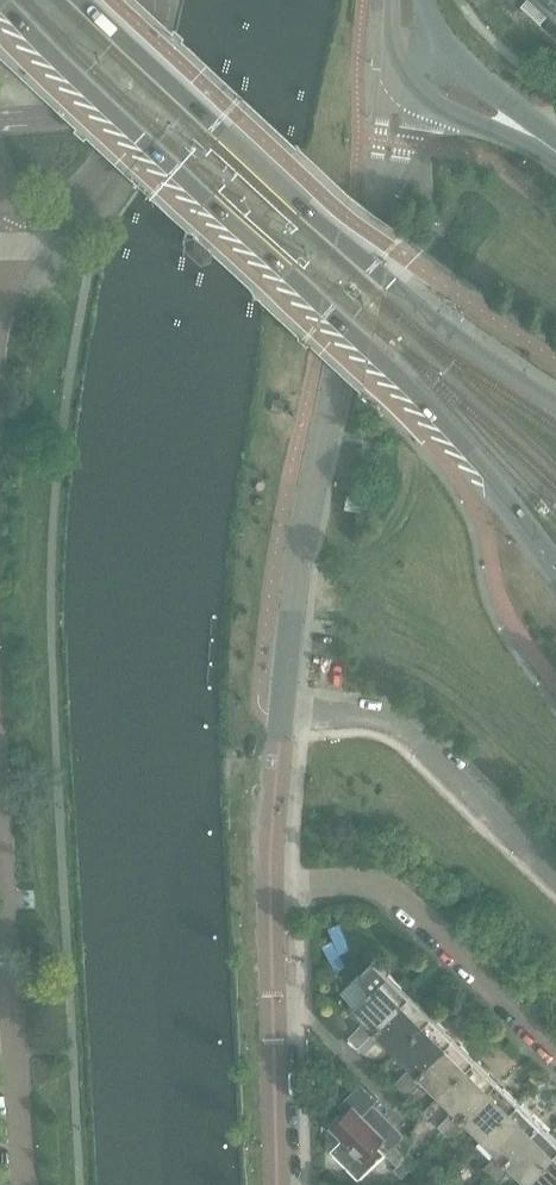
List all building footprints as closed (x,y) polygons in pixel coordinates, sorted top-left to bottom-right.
[(544,12),(553,3),(555,5),(555,0),(531,0),(544,12)] [(274,400),(272,408),(280,410),(281,408),(282,404),(282,402),(274,400)] [(346,494),(343,508),(360,512),(363,498),(346,494)] [(367,1019),(349,1037),(358,1046),(410,994),(376,959),(360,975),(371,986),(369,989),(370,990),(354,1006),(367,1019)] [(410,994),(358,1046),(365,1053),(376,1040),(375,1038),(380,1033),(397,1050),(432,1015),(410,994)] [(335,1009),(326,1017),(340,1032),(348,1024),(335,1009)] [(407,1070),(395,1083),(402,1089),(454,1037),(432,1015),(397,1050),(415,1067),(410,1072),(407,1070)] [(454,1037),(402,1089),(408,1095),(420,1083),(423,1084),(427,1080),(441,1093),(475,1059),(454,1037)] [(451,1115),(439,1126),(445,1132),(497,1080),(475,1059),(441,1093),(457,1110),(451,1115)] [(497,1080),(445,1132),(451,1139),(464,1127),(469,1121),(484,1137),(519,1102),(497,1080)] [(494,1157),(482,1169),(489,1176),(541,1123),(519,1102),(484,1137),(499,1151),(494,1157)] [(342,1137),(330,1149),(359,1178),(361,1177),(361,1176),(385,1152),(393,1143),(403,1133),(374,1103),(363,1114),(353,1104),(343,1114),(342,1113),(339,1114),(333,1118),(333,1122),(334,1122),(331,1125),(342,1137)] [(489,1176),(495,1181),(507,1169),(505,1166),(510,1162),(528,1179),(555,1151),(555,1139),(541,1123),(489,1176)] [(405,1134),(394,1144),(405,1156),(408,1150),(412,1142),(405,1134)] [(394,1144),(386,1152),(397,1164),(401,1161),(405,1156),(394,1144)] [(405,1156),(401,1161),(402,1162),(409,1169),(418,1160),(408,1150),(405,1156)] [(528,1179),(534,1184),(555,1184),(555,1151),(528,1179)] [(425,1154),(411,1168),(425,1182),(438,1168),(425,1154)] [(394,1169),(402,1177),(409,1170),(401,1162),(394,1169)]
